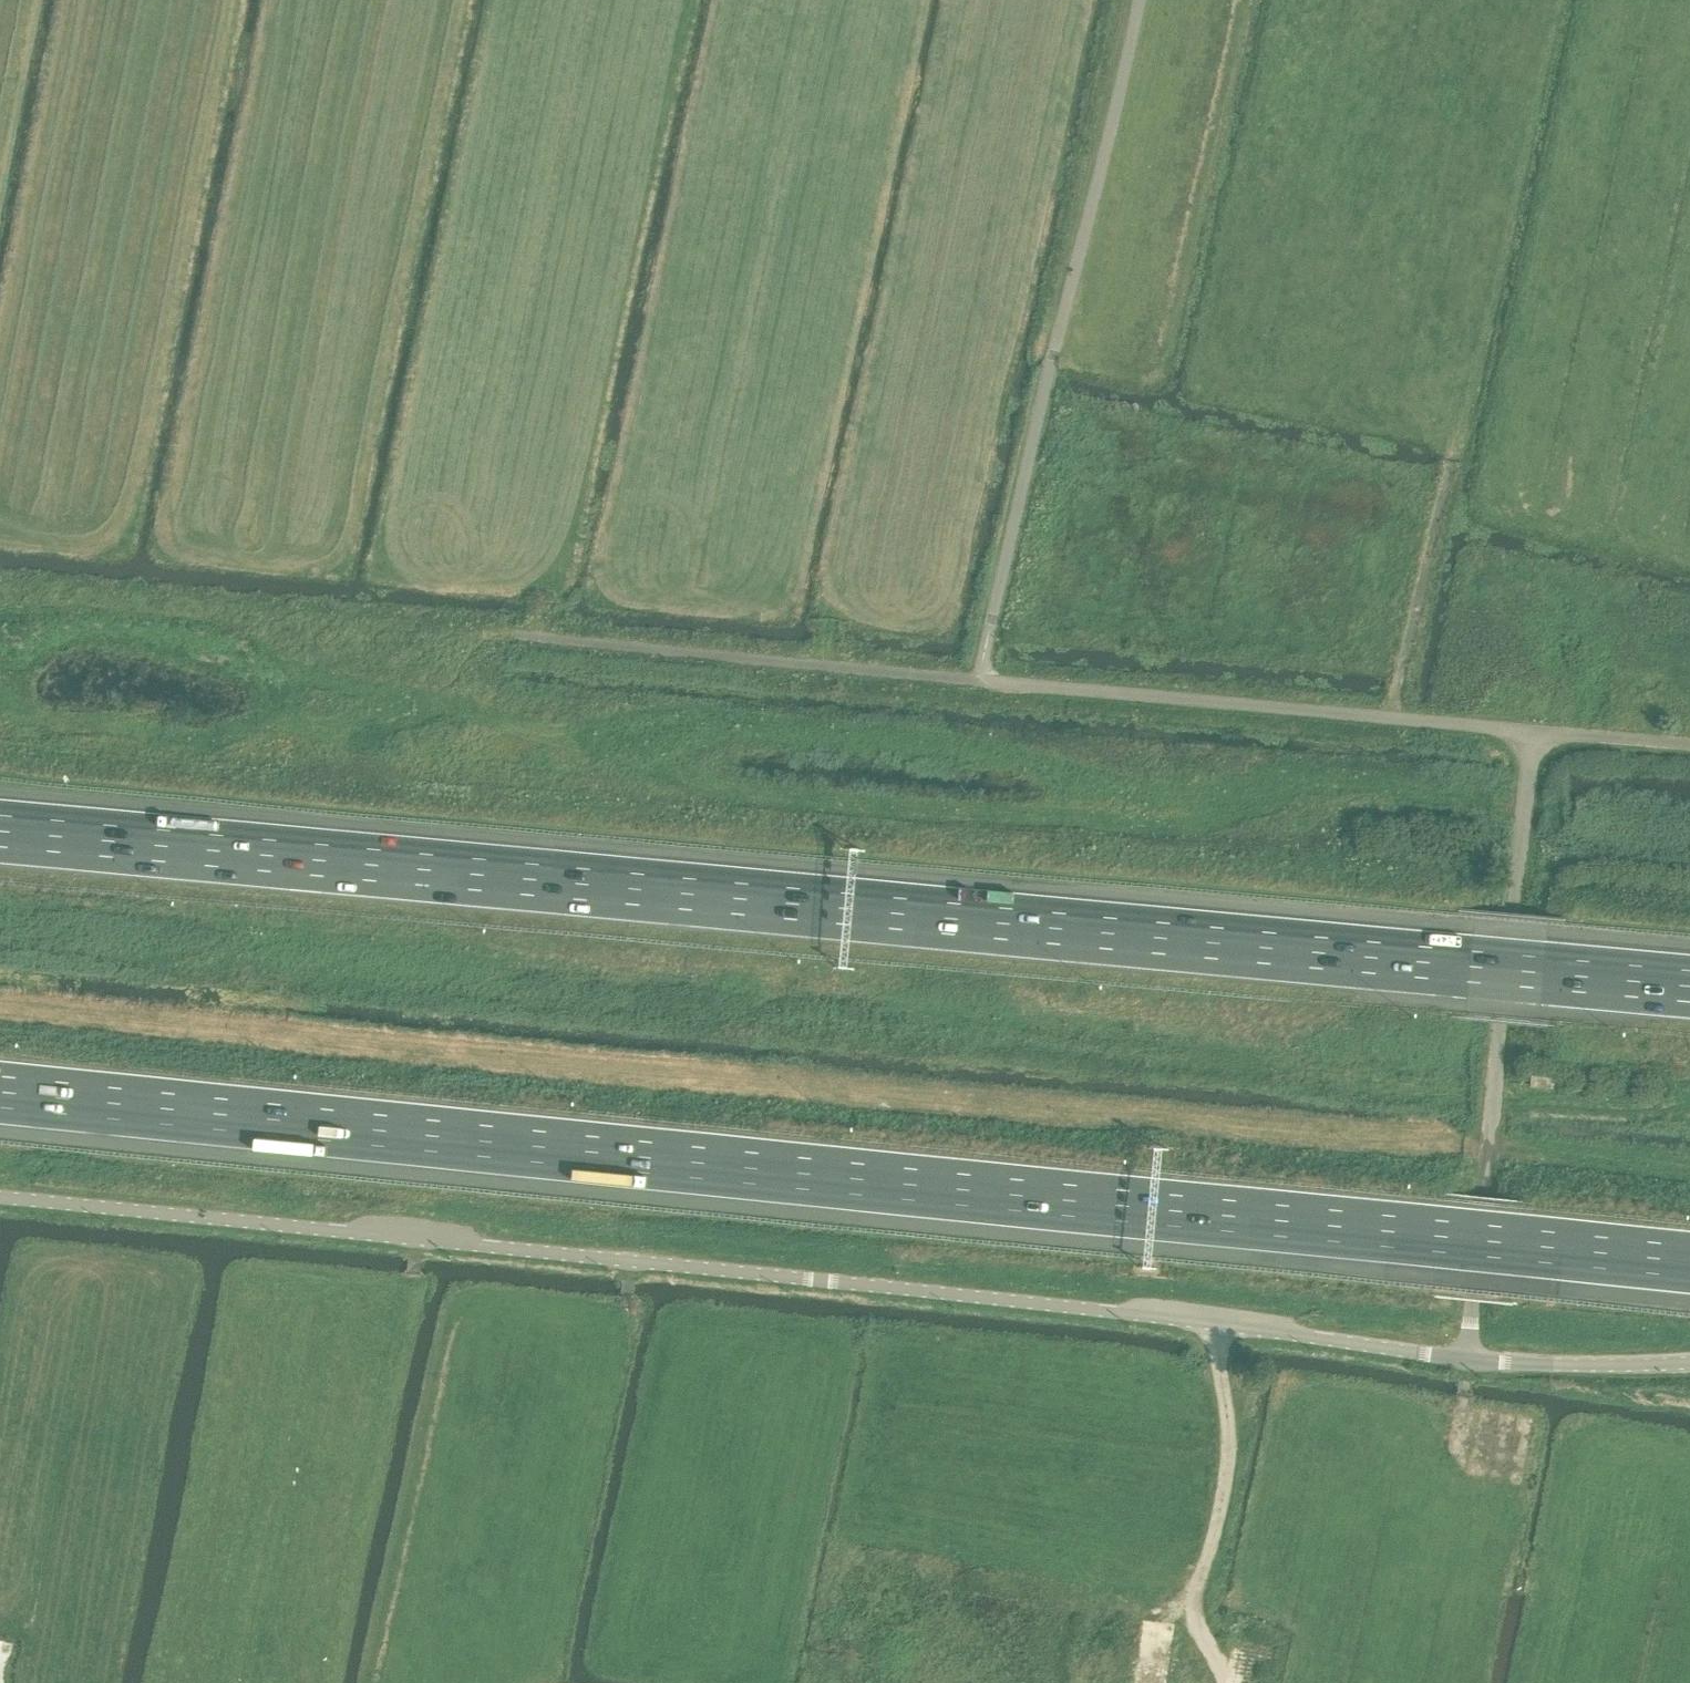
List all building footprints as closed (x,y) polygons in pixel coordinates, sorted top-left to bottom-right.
[(1552,1089),(1553,1077),(1531,1076),(1530,1088),(1552,1089)]
